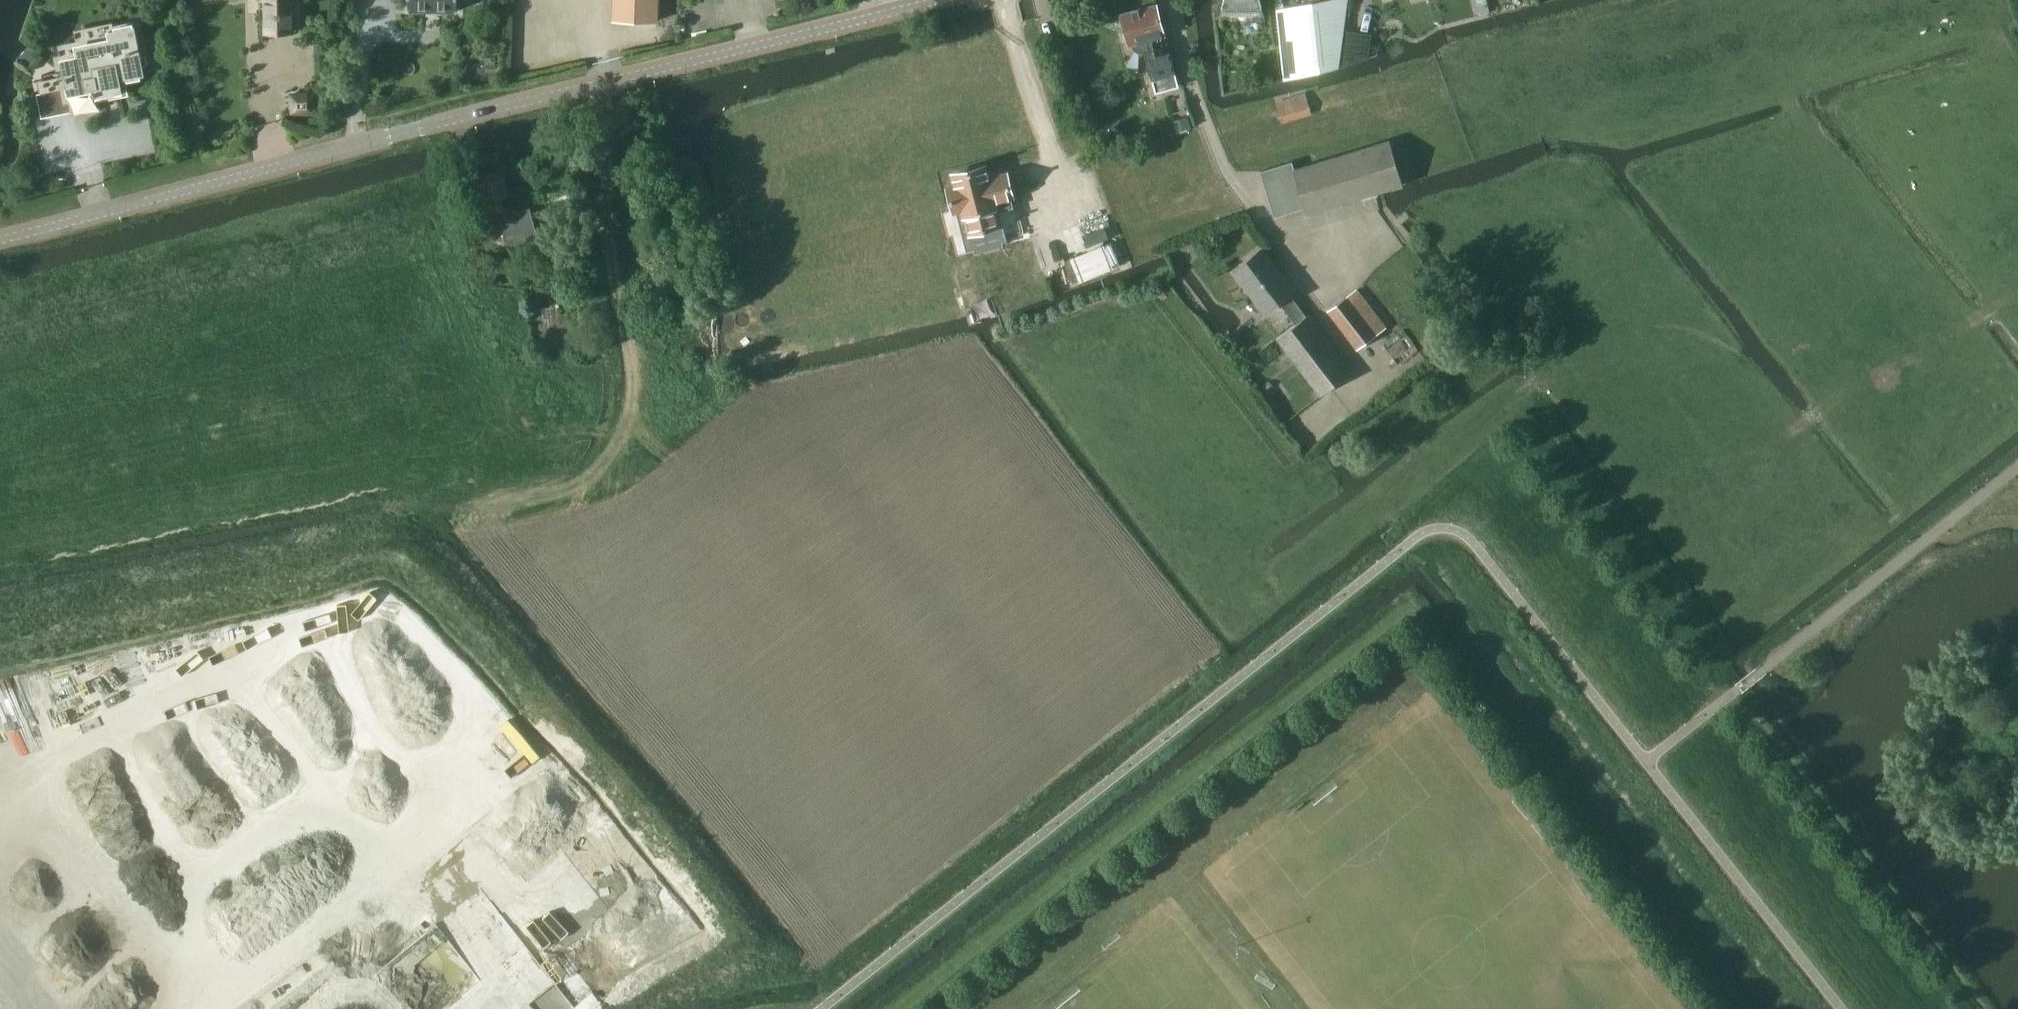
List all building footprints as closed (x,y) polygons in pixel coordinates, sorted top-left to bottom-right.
[(292,31),(291,0),(266,0),(266,31),(292,31)] [(409,10),(410,10),(410,9),(456,10),(456,11),(458,11),(458,0),(409,0),(409,10)] [(659,0),(614,0),(613,19),(658,21),(659,0)] [(1262,7),(1261,0),(1224,0),(1222,7),(1219,19),(1265,18),(1262,7)] [(1347,0),(1325,0),(1275,10),(1283,81),(1325,71),(1339,68),(1347,0)] [(1152,79),(1175,73),(1169,50),(1168,44),(1166,44),(1164,37),(1166,37),(1157,4),(1120,14),(1129,47),(1131,46),(1132,48),(1133,49),(1134,50),(1136,51),(1137,52),(1139,53),(1140,53),(1142,53),(1143,53),(1145,53),(1152,79)] [(79,57),(61,61),(66,87),(70,87),(75,111),(75,112),(76,114),(80,113),(100,109),(98,97),(124,92),(121,79),(145,74),(145,71),(138,36),(135,24),(113,29),(110,30),(112,39),(77,46),(79,57)] [(1368,58),(1371,34),(1348,31),(1343,66),(1368,58)] [(58,71),(57,71),(56,71),(42,74),(43,79),(37,80),(39,93),(40,93),(62,88),(58,71)] [(1281,124),(1312,114),(1306,92),(1274,102),(1281,124)] [(292,94),(292,114),(312,114),(312,94),(292,94)] [(1189,116),(1173,120),(1176,131),(1192,126),(1189,116)] [(1292,169),(1304,208),(1306,215),(1403,185),(1389,139),(1294,168),(1292,169)] [(1260,171),(1274,217),(1304,208),(1292,169),(1294,168),(1292,161),(1260,171)] [(965,193),(958,195),(964,218),(971,216),(973,224),(977,223),(982,238),(983,238),(1007,232),(1002,216),(1006,215),(1004,207),(1022,202),(1016,179),(998,184),(995,173),(962,182),(965,193)] [(487,213),(499,210),(502,222),(501,222),(507,245),(536,238),(529,209),(514,212),(504,175),(479,181),(487,213)] [(1296,291),(1262,247),(1230,271),(1264,315),(1279,304),(1294,323),(1275,337),(1320,396),(1351,372),(1306,314),(1305,314),(1291,295),(1296,291)] [(1386,327),(1357,288),(1356,288),(1326,311),(1356,350),(1386,327)]
